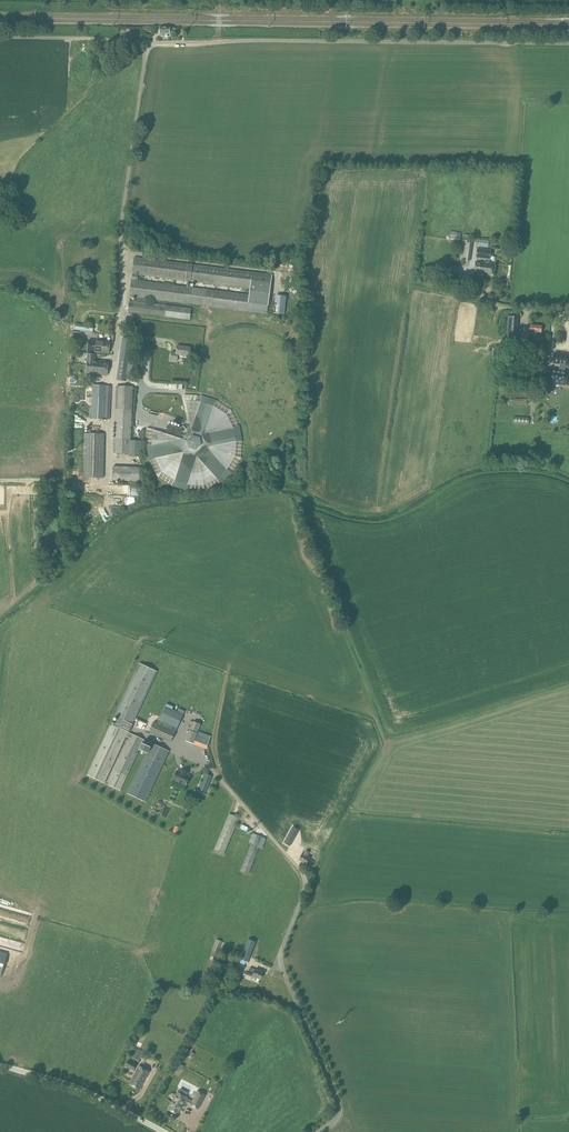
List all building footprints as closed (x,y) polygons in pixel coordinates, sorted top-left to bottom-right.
[(461,233),(450,232),(449,241),(460,242),(461,233)] [(461,254),(461,257),(463,257),(462,261),(469,262),(472,245),(472,241),(465,240),(465,241),(463,241),(462,244),(461,254)] [(489,241),(478,240),(477,247),(488,248),(489,241)] [(486,263),(476,262),(474,273),(491,275),(493,264),(489,263),(490,260),(491,250),(478,248),(476,258),(486,260),(486,263)] [(266,314),(270,274),(210,268),(209,277),(180,274),(180,280),(171,279),(172,272),(131,268),(128,293),(132,294),(132,298),(216,307),(216,301),(230,302),(229,310),(266,314)] [(516,340),(518,317),(507,316),(506,339),(516,340)] [(530,333),(529,333),(529,335),(529,336),(533,337),(534,335),(533,334),(536,334),(536,332),(541,332),(541,326),(530,326),(530,333)] [(121,351),(117,380),(126,382),(127,377),(127,376),(127,375),(129,362),(131,346),(132,342),(132,339),(123,338),(122,338),(120,351),(121,351)] [(89,340),(88,352),(98,353),(109,354),(113,354),(113,349),(109,349),(110,341),(97,340),(93,340),(89,340)] [(533,340),(524,340),(523,347),(532,348),(533,340)] [(178,355),(189,357),(190,347),(177,346),(176,353),(172,352),(171,360),(177,360),(178,355)] [(544,364),(546,349),(539,348),(538,363),(544,364)] [(550,369),(549,383),(565,385),(567,372),(565,371),(565,365),(567,365),(568,355),(555,353),(553,363),(560,364),(559,371),(550,369)] [(87,360),(86,374),(107,376),(108,361),(95,360),(95,355),(88,354),(87,360)] [(91,419),(110,419),(111,386),(106,386),(106,385),(93,385),(91,419)] [(116,386),(115,440),(131,441),(133,387),(116,386)] [(201,402),(185,401),(190,425),(186,429),(183,426),(180,429),(168,425),(165,434),(153,430),(153,445),(155,458),(162,472),(175,480),(188,485),(203,485),(217,478),(227,470),(235,457),(236,441),(233,428),(226,415),(214,406),(201,402)] [(83,477),(103,478),(103,434),(83,434),(83,477)] [(139,468),(112,468),(112,480),(139,480),(139,468)] [(118,488),(119,497),(138,496),(137,486),(118,488)] [(144,804),(166,752),(149,745),(146,751),(134,747),(134,737),(128,734),(153,673),(135,665),(112,721),(117,723),(119,723),(108,750),(98,746),(94,755),(98,757),(99,767),(90,767),(95,770),(88,770),(87,773),(87,777),(105,785),(105,786),(119,792),(134,755),(141,758),(125,795),(133,798),(133,799),(144,804)] [(151,715),(158,717),(164,698),(156,696),(151,715)] [(139,709),(133,722),(139,724),(143,715),(144,716),(149,706),(145,704),(142,710),(139,709)] [(183,715),(165,706),(157,723),(154,722),(149,732),(171,742),(177,730),(176,729),(183,715)] [(194,720),(186,740),(193,743),(194,743),(195,740),(196,737),(201,723),(194,720)] [(195,739),(193,748),(203,751),(206,742),(195,739)] [(177,770),(173,780),(186,786),(190,776),(187,775),(188,773),(189,773),(181,769),(181,770),(182,770),(181,772),(177,770)] [(205,773),(198,790),(206,793),(212,776),(205,773)] [(224,855),(239,818),(229,814),(214,851),(224,855)] [(288,837),(293,840),(299,830),(293,827),(288,837)] [(255,834),(241,871),(249,874),(263,837),(255,834)] [(310,857),(307,856),(309,853),(306,851),(304,854),(303,853),(299,860),(306,864),(310,857)] [(3,947),(3,946),(14,948),(16,939),(17,939),(20,928),(8,924),(7,927),(0,925),(0,947),(3,947)] [(208,960),(199,984),(200,984),(205,986),(222,942),(222,941),(216,939),(208,960)] [(253,950),(256,942),(248,939),(245,947),(253,950)] [(235,975),(240,977),(245,966),(239,964),(235,975)] [(252,977),(256,979),(257,978),(261,979),(263,973),(255,970),(250,968),(249,971),(248,971),(246,974),(252,977)] [(134,1068),(137,1063),(129,1059),(127,1063),(134,1068)] [(185,1067),(178,1063),(175,1068),(182,1072),(185,1067)] [(143,1081),(143,1082),(149,1071),(140,1066),(130,1084),(139,1089),(142,1084),(143,1081)] [(199,1108),(206,1094),(198,1090),(193,1100),(191,1103),(191,1104),(199,1108)] [(178,1091),(169,1109),(178,1114),(185,1100),(191,1103),(193,1100),(187,1097),(187,1096),(178,1091)]
